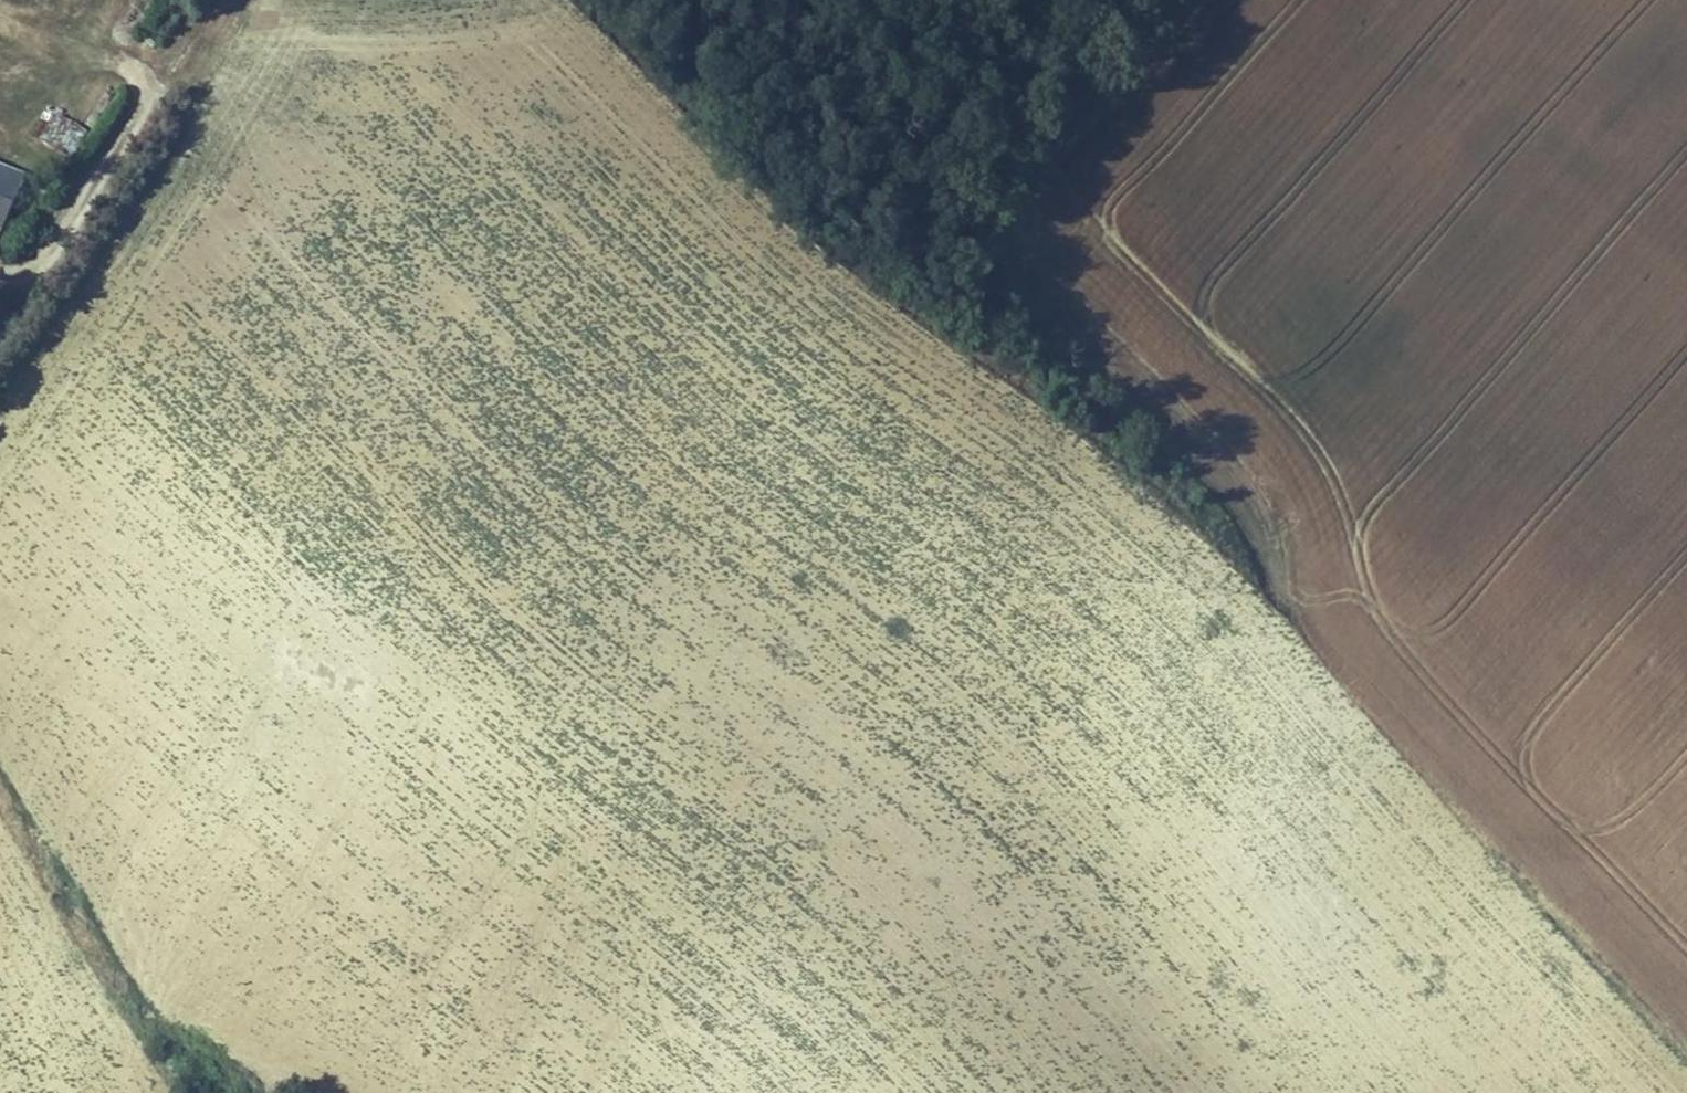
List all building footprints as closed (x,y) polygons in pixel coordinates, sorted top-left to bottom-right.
[(50,111),(37,140),(73,156),(86,127),(50,111)] [(22,175),(0,166),(0,227),(22,175)]
